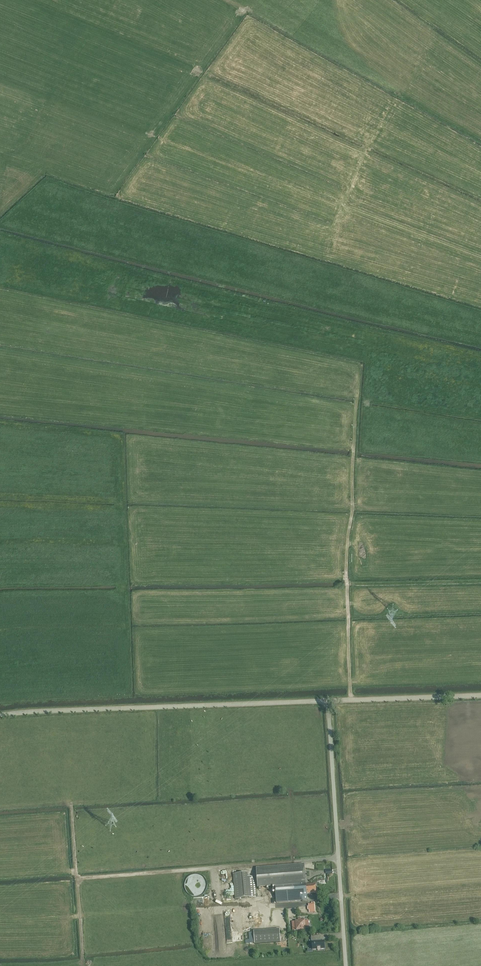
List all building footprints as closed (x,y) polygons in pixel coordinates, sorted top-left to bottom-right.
[(256,868),(258,888),(276,886),(277,902),(307,900),(307,893),(317,892),(316,884),(307,885),(307,883),(306,884),(306,877),(305,864),(256,868)] [(207,886),(207,884),(206,882),(206,880),(205,878),(203,876),(202,875),(200,874),(198,873),(196,873),(194,873),(192,874),(190,874),(188,876),(187,877),(186,879),(185,881),(185,883),(185,885),(185,887),(185,889),(186,890),(188,892),(189,893),(191,894),(193,895),(195,895),(197,895),(199,895),(201,894),(203,893),(204,891),(205,889),(206,888),(207,886)] [(236,898),(256,897),(254,876),(248,877),(248,873),(233,874),(236,898)] [(305,920),(296,921),(293,921),(293,930),(297,929),(297,930),(306,929),(309,928),(308,920),(305,920)] [(280,929),(254,932),(256,945),(281,943),(280,929)] [(311,936),(312,942),(313,949),(313,950),(318,950),(321,950),(321,949),(325,949),(324,941),(320,941),(319,940),(319,936),(311,936)]
